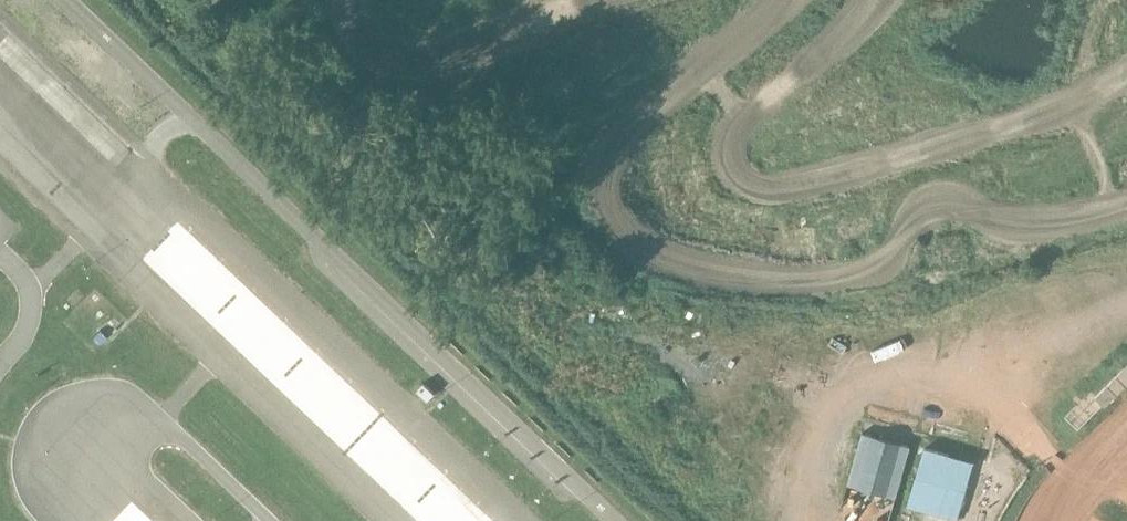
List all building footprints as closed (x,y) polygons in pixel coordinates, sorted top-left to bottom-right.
[(863,434),(848,488),(895,501),(910,448),(863,434)] [(926,450),(910,506),(957,519),(971,470),(948,464),(950,457),(926,450)]
